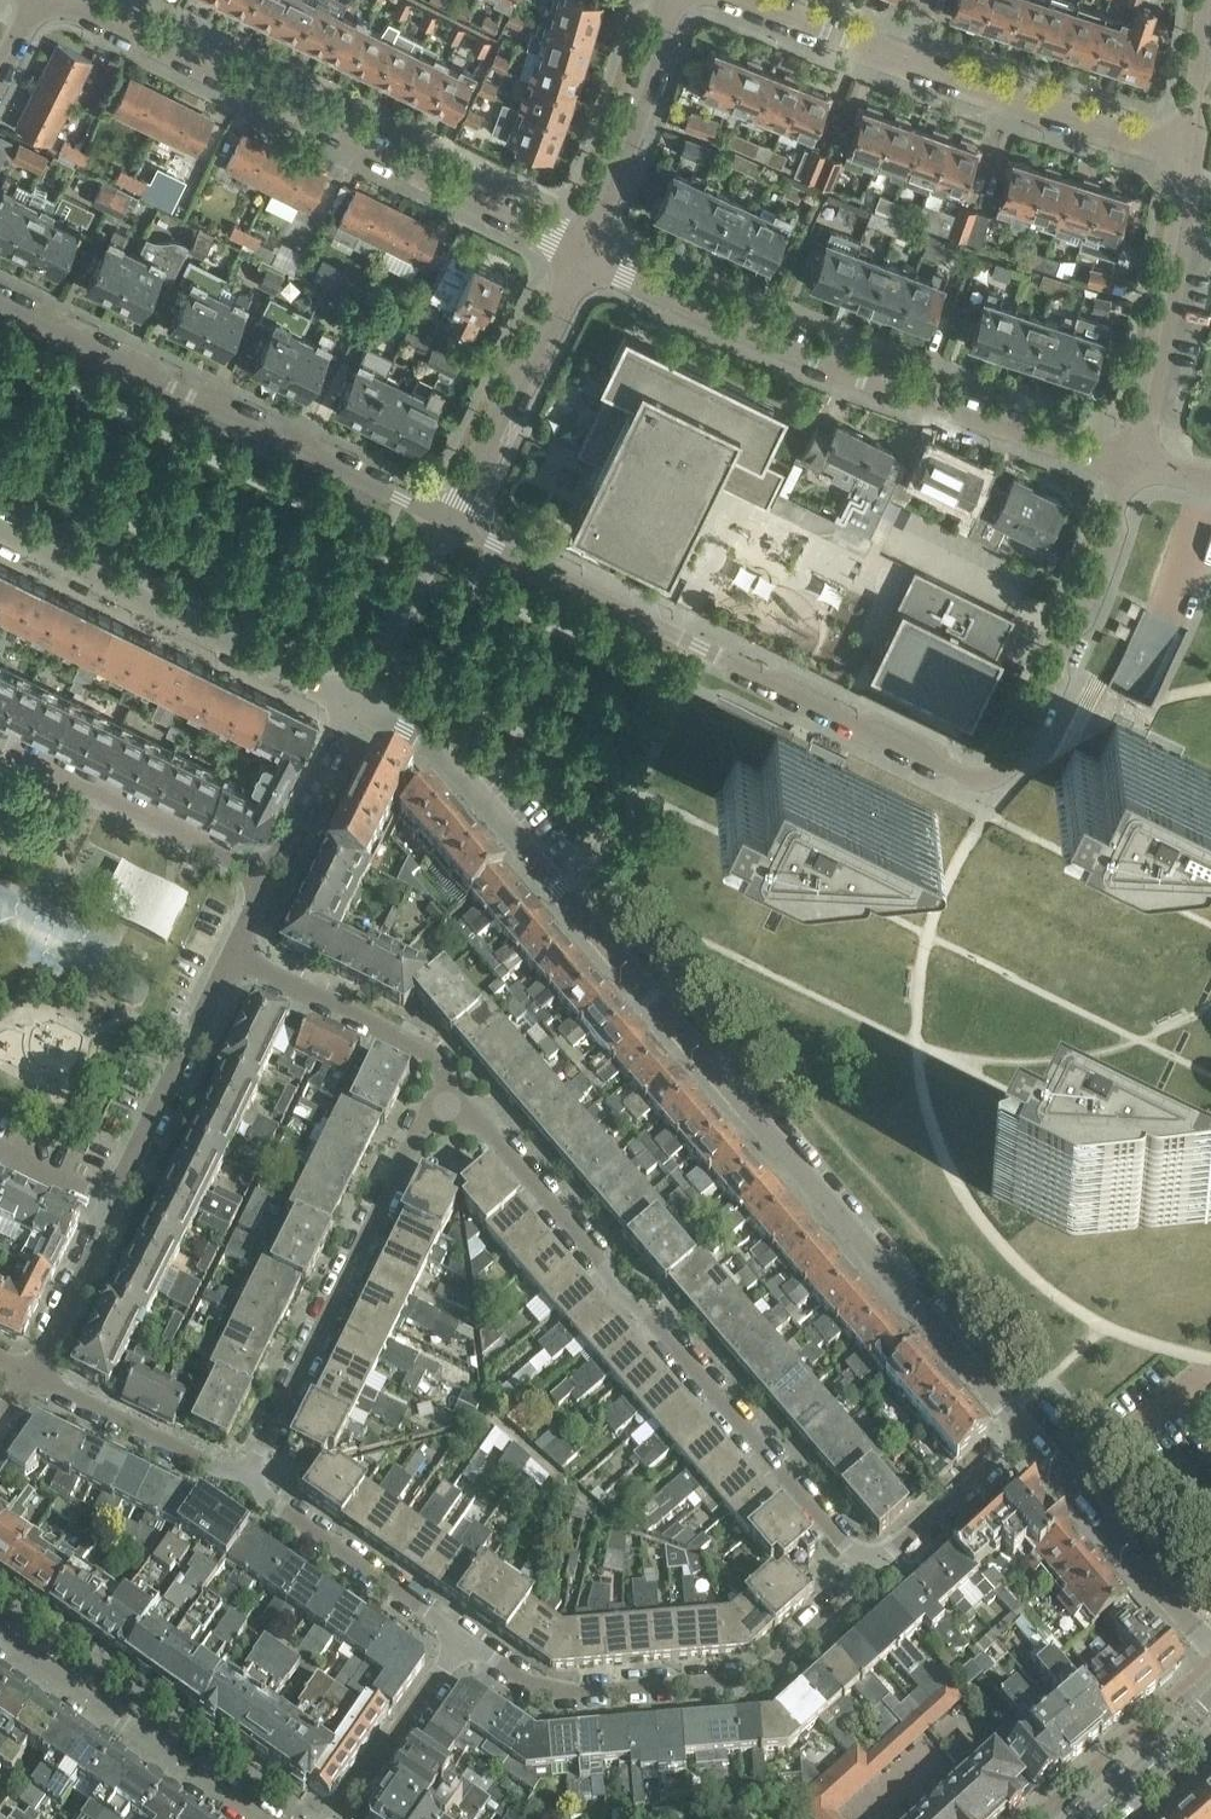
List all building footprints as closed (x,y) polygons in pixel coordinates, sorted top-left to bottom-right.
[(231,4),(229,7),(241,13),(243,10),(245,11),(251,0),(222,0),(231,4)] [(271,24),(283,0),(251,0),(245,11),(257,17),(255,20),(267,26),(269,23),(271,24)] [(283,30),(281,33),(293,39),(295,36),(297,37),(314,1),(314,0),(283,0),(271,24),(283,30)] [(347,1),(344,0),(314,0),(314,1),(297,37),(309,43),(308,46),(321,53),(340,14),(347,1)] [(407,0),(399,0),(394,11),(405,16),(411,2),(407,0)] [(594,35),(598,22),(594,21),(600,1),(596,0),(552,0),(551,7),(557,9),(553,24),(591,35),(591,34),(594,35)] [(980,21),(987,0),(956,0),(952,12),(965,16),(966,19),(975,22),(978,20),(980,21)] [(980,21),(993,25),(994,28),(1003,31),(1006,29),(1008,30),(1018,0),(987,0),(980,21)] [(1035,38),(1048,0),(1018,0),(1008,30),(1021,34),(1022,37),(1030,40),(1033,38),(1035,38)] [(1064,0),(1048,0),(1035,38),(1038,39),(1039,43),(1047,46),(1050,43),(1063,47),(1077,4),(1064,0)] [(455,12),(468,19),(474,8),(460,2),(455,12)] [(1077,4),(1063,47),(1065,48),(1066,52),(1075,55),(1078,52),(1090,57),(1105,13),(1077,4)] [(1154,9),(1138,4),(1138,5),(1132,22),(1118,66),(1121,67),(1123,70),(1131,73),(1134,71),(1142,73),(1149,53),(1152,52),(1154,45),(1153,42),(1157,28),(1148,25),(1154,9)] [(512,9),(507,20),(521,27),(526,16),(512,9)] [(438,15),(427,10),(420,24),(431,29),(438,15)] [(1132,22),(1105,13),(1090,57),(1093,57),(1094,61),(1103,64),(1106,61),(1118,66),(1132,22)] [(340,14),(321,53),(335,60),(337,56),(349,62),(367,27),(370,22),(357,16),(355,21),(340,14)] [(495,32),(500,21),(486,15),(481,25),(495,32)] [(532,29),(527,47),(529,48),(533,49),(544,52),(585,65),(590,50),(586,49),(591,35),(553,24),(547,22),(546,22),(539,20),(536,30),(532,29)] [(362,72),(363,69),(375,75),(398,29),(399,26),(389,21),(378,33),(367,27),(349,62),(351,63),(349,66),(362,72)] [(464,28),(453,23),(446,36),(457,42),(464,28)] [(389,82),(401,88),(424,42),(398,29),(375,75),(377,76),(376,79),(388,85),(389,82)] [(490,41),(479,35),(472,49),(483,55),(490,41)] [(58,42),(37,85),(71,101),(91,59),(58,42)] [(424,42),(401,88),(403,89),(402,92),(414,98),(415,95),(427,101),(448,59),(437,54),(439,49),(424,42)] [(711,63),(700,91),(715,97),(712,103),(725,108),(744,61),(712,48),(707,61),(711,63)] [(490,63),(504,70),(510,59),(496,52),(490,63)] [(535,81),(573,93),(577,80),(580,81),(585,65),(544,52),(539,68),(533,65),(529,78),(535,81)] [(744,61),(725,108),(726,108),(729,102),(742,108),(740,114),(753,119),(772,72),(759,67),(761,63),(748,58),(747,62),(744,61)] [(459,73),(446,66),(449,60),(448,59),(427,101),(429,102),(428,105),(440,111),(441,108),(454,114),(474,73),(461,67),(459,73)] [(772,72),(753,119),(766,124),(769,118),(783,123),(799,83),(797,82),(799,78),(786,73),(784,77),(772,72)] [(155,131),(172,98),(129,77),(113,110),(155,131)] [(478,89),(492,96),(497,85),(483,78),(478,89)] [(524,93),(519,106),(563,121),(568,107),(571,108),(575,96),(572,95),(573,93),(535,81),(530,95),(524,93)] [(832,96),(799,83),(783,123),(794,135),(796,129),(811,135),(822,107),(827,109),(832,96)] [(50,144),(71,101),(37,85),(16,127),(50,144)] [(172,98),(155,131),(198,152),(214,119),(172,98)] [(519,106),(504,100),(494,130),(520,139),(518,143),(550,154),(558,134),(561,135),(566,123),(562,122),(563,121),(519,106)] [(859,121),(844,164),(862,170),(865,162),(875,165),(892,118),(879,113),(881,109),(868,104),(866,109),(859,106),(855,119),(859,121)] [(463,119),(477,126),(483,115),(469,108),(463,119)] [(689,113),(685,126),(712,136),(718,119),(692,110),(691,113),(689,113)] [(892,118),(875,165),(890,170),(903,175),(920,128),(908,123),(909,119),(896,114),(895,119),(892,118)] [(920,128),(903,175),(913,179),(912,183),(929,190),(931,185),(948,138),(946,137),(947,132),(934,128),(933,132),(920,128)] [(4,155),(12,138),(0,132),(0,153),(4,155)] [(733,132),(728,143),(741,148),(746,137),(733,132)] [(226,166),(269,187),(285,154),(242,133),(226,166)] [(746,137),(741,148),(755,154),(759,143),(746,137)] [(929,190),(925,202),(939,207),(947,184),(954,186),(962,189),(972,161),(976,162),(981,149),(974,147),(976,142),(962,137),(960,142),(948,138),(931,185),(929,190)] [(709,146),(686,138),(681,152),(704,160),(709,146)] [(72,158),(78,146),(65,140),(59,151),(72,158)] [(20,143),(14,156),(40,169),(47,156),(20,143)] [(90,153),(78,146),(72,158),(85,164),(90,153)] [(815,181),(827,153),(813,147),(811,151),(806,149),(796,173),(815,181)] [(773,149),(768,160),(781,165),(786,154),(773,149)] [(749,157),(736,151),(731,162),(744,168),(749,157)] [(815,181),(830,187),(841,159),(827,153),(815,181)] [(75,165),(54,154),(49,163),(71,173),(75,165)] [(327,175),(285,154),(269,187),(311,208),(327,175)] [(749,157),(744,168),(757,174),(762,163),(749,157)] [(1009,173),(997,213),(1011,217),(1012,218),(1008,228),(1021,232),(1023,232),(1028,217),(1030,211),(1028,210),(1042,169),(1009,158),(1005,171),(1009,173)] [(1042,169),(1028,210),(1030,211),(1044,215),(1042,221),(1055,226),(1070,178),(1058,174),(1059,169),(1046,165),(1045,170),(1042,169)] [(150,182),(147,180),(141,192),(140,194),(172,210),(187,181),(158,166),(150,182)] [(129,186),(134,174),(121,168),(116,179),(129,186)] [(684,226),(706,178),(693,172),(690,178),(675,171),(662,198),(658,196),(651,210),(684,226)] [(4,243),(30,190),(17,183),(19,180),(5,173),(0,183),(0,241),(4,243)] [(129,186),(141,192),(147,180),(134,174),(129,186)] [(1070,178),(1055,226),(1069,230),(1066,239),(1081,244),(1099,186),(1096,186),(1097,181),(1085,177),(1083,182),(1070,178)] [(696,235),(711,242),(731,197),(716,190),(719,184),(706,178),(684,226),(685,226),(685,225),(698,231),(696,235)] [(104,179),(93,200),(106,207),(117,185),(104,179)] [(803,188),(790,182),(785,193),(798,199),(803,188)] [(117,185),(106,207),(119,213),(126,200),(135,205),(139,196),(127,190),(117,185)] [(1099,186),(1081,244),(1117,256),(1122,235),(1116,233),(1123,208),(1128,210),(1132,197),(1099,186)] [(30,190),(4,243),(6,244),(5,247),(18,254),(20,251),(30,256),(58,201),(31,188),(30,190)] [(382,242),(398,210),(356,189),(333,234),(353,244),(359,231),(382,242)] [(58,201),(30,256),(57,269),(65,253),(69,255),(74,243),(71,241),(80,223),(86,226),(94,208),(89,205),(62,192),(58,201)] [(881,195),(877,206),(891,211),(895,200),(881,195)] [(740,251),(761,203),(748,198),(746,203),(731,197),(711,242),(725,248),(727,244),(740,250),(740,251)] [(895,200),(891,211),(903,216),(908,205),(895,200)] [(925,202),(918,222),(966,239),(976,210),(960,204),(957,213),(939,207),(925,202)] [(776,210),(761,203),(740,251),(773,266),(782,245),(778,243),(785,228),(789,230),(796,214),(778,206),(776,210)] [(854,209),(841,204),(837,215),(850,220),(854,209)] [(440,231),(398,210),(382,242),(424,263),(440,231)] [(872,210),(868,222),(896,233),(901,221),(872,210)] [(976,210),(966,239),(980,244),(991,215),(976,210)] [(901,221),(896,233),(909,238),(914,226),(901,221)] [(230,235),(242,241),(247,230),(235,224),(230,235)] [(200,226),(189,248),(202,254),(209,241),(217,245),(222,237),(200,226)] [(87,284),(114,297),(135,254),(120,247),(127,233),(114,227),(100,256),(97,254),(91,266),(95,268),(87,284)] [(840,293),(859,245),(858,244),(856,251),(841,245),(845,234),(831,229),(819,261),(815,259),(807,280),(840,293)] [(255,248),(259,241),(261,237),(247,230),(242,241),(255,248)] [(143,238),(135,254),(114,297),(141,310),(148,294),(152,296),(158,284),(154,282),(158,274),(170,280),(172,277),(174,278),(188,250),(186,249),(187,246),(184,245),(181,244),(178,244),(176,244),(170,245),(167,245),(164,244),(161,244),(147,237),(146,239),(143,238)] [(945,244),(927,237),(921,253),(939,260),(945,244)] [(242,241),(240,246),(262,257),(268,259),(273,248),(259,241),(255,248),(242,241)] [(1017,244),(1013,256),(1028,261),(1042,266),(1046,255),(1032,250),(1017,244)] [(853,302),(868,308),(885,262),(870,256),(872,250),(859,245),(840,293),(841,294),(841,292),(855,298),(853,302)] [(502,272),(476,259),(475,260),(451,248),(427,296),(452,308),(446,320),(472,333),(502,272)] [(1046,255),(1042,266),(1054,271),(1059,259),(1046,255)] [(268,259),(262,257),(257,265),(266,269),(260,282),(273,289),(283,267),(268,259)] [(898,315),(916,267),(903,261),(900,267),(885,262),(868,308),(882,313),(884,309),(898,314),(897,315),(898,315)] [(314,279),(339,292),(347,275),(322,263),(314,279)] [(1010,267),(997,263),(993,274),(1007,279),(1010,267)] [(916,267),(898,315),(931,328),(939,307),(935,305),(947,273),(933,268),(929,278),(914,273),(917,267),(916,267)] [(223,284),(209,277),(210,274),(198,268),(183,297),(180,295),(174,307),(178,309),(170,324),(197,338),(223,284)] [(1091,268),(1087,282),(1111,287),(1114,273),(1091,268)] [(1040,284),(1053,288),(1057,277),(1044,273),(1040,284)] [(1057,277),(1053,288),(1068,293),(1071,281),(1057,277)] [(343,291),(355,297),(361,286),(348,280),(343,291)] [(238,291),(223,284),(197,338),(224,351),(231,335),(235,337),(241,325),(237,323),(251,295),(239,288),(238,291)] [(355,297),(368,304),(374,292),(361,286),(355,297)] [(1000,352),(1016,302),(1014,308),(999,303),(1002,292),(988,288),(977,320),(973,319),(966,340),(1000,352)] [(261,349),(253,365),(280,379),(301,336),(312,314),(270,293),(259,316),(274,323),(267,338),(263,336),(257,348),(261,349)] [(1110,298),(1095,295),(1093,307),(1107,310),(1110,298)] [(345,297),(338,312),(346,316),(342,323),(341,326),(354,332),(366,308),(353,302),(345,297)] [(1028,365),(1043,318),(1028,313),(1030,307),(1016,302),(1000,352),(1001,351),(1015,356),(1013,360),(1028,365)] [(375,323),(404,337),(408,329),(366,308),(354,332),(354,334),(367,340),(375,323)] [(1075,322),(1058,371),(1093,383),(1098,367),(1093,366),(1101,341),(1107,343),(1113,325),(1077,313),(1075,322)] [(1043,318),(1028,365),(1043,370),(1044,365),(1058,370),(1058,371),(1075,322),(1061,317),(1059,323),(1043,318)] [(315,343),(301,336),(280,379),(307,392),(315,376),(318,378),(324,366),(320,364),(335,335),(322,329),(315,343)] [(430,339),(408,329),(404,337),(426,348),(430,339)] [(593,480),(571,524),(605,540),(669,572),(672,564),(696,516),(710,487),(715,478),(767,504),(784,468),(763,458),(786,411),(626,333),(607,372),(601,383),(608,387),(612,389),(588,438),(584,436),(578,449),(602,461),(593,480)] [(344,390),(336,406),(363,420),(384,377),(394,357),(367,344),(350,379),(346,377),(341,389),(344,390)] [(432,346),(426,359),(453,372),(459,359),(432,346)] [(385,377),(384,377),(363,420),(374,425),(372,428),(386,435),(387,432),(390,433),(416,379),(410,390),(397,384),(400,379),(387,373),(385,377)] [(447,384),(436,379),(432,387),(416,379),(390,433),(417,446),(424,430),(428,432),(434,420),(430,418),(443,393),(447,384)] [(840,520),(871,534),(890,494),(892,489),(904,465),(888,457),(892,450),(836,422),(831,433),(817,426),(803,455),(834,471),(831,478),(850,487),(834,518),(840,520)] [(904,465),(892,489),(908,497),(918,477),(953,495),(956,490),(970,496),(982,470),(953,456),(952,459),(931,448),(919,472),(904,465)] [(1009,552),(1012,545),(999,539),(1005,526),(1043,544),(1064,501),(1062,501),(1062,502),(1027,485),(1029,482),(1014,475),(1006,492),(992,486),(995,480),(994,479),(968,532),(1009,552)] [(783,512),(790,496),(778,491),(771,506),(783,512)] [(836,528),(834,530),(865,545),(871,534),(840,520),(836,528)] [(0,564),(0,607),(17,615),(34,581),(0,564)] [(1005,633),(1013,618),(1015,615),(1013,614),(1013,616),(912,566),(912,568),(915,570),(911,577),(910,577),(896,607),(901,609),(871,671),(970,720),(1002,655),(997,653),(1006,634),(1005,633)] [(75,644),(95,654),(112,619),(34,581),(17,615),(37,625),(32,635),(44,641),(47,636),(66,646),(64,651),(70,654),(75,644)] [(190,658),(112,619),(95,654),(115,664),(110,673),(123,679),(125,675),(144,684),(142,689),(149,692),(153,683),(173,692),(190,658)] [(10,644),(17,629),(3,622),(0,628),(0,639),(10,644)] [(10,644),(0,639),(0,653),(5,655),(10,645),(10,644)] [(268,696),(190,658),(173,692),(193,702),(189,712),(201,718),(203,713),(223,723),(220,727),(227,731),(232,721),(251,730),(268,696)] [(74,676),(76,677),(88,683),(95,668),(81,661),(74,676)] [(22,727),(42,688),(0,667),(0,716),(22,727)] [(92,685),(88,683),(76,677),(71,688),(87,695),(92,685)] [(69,701),(42,688),(22,727),(49,740),(69,701)] [(297,759),(316,719),(268,696),(251,730),(249,735),(279,750),(297,759)] [(152,714),(166,722),(174,706),(159,699),(152,714)] [(121,726),(69,701),(49,740),(101,766),(121,726)] [(1145,737),(1128,729),(1117,723),(1100,757),(1101,758),(1100,760),(1075,748),(1062,775),(1066,777),(1065,777),(1057,780),(1056,781),(1055,782),(1055,783),(1054,784),(1055,786),(1055,787),(1056,788),(1057,788),(1131,825),(1133,825),(1135,826),(1138,827),(1142,827),(1197,821),(1198,820),(1199,819),(1201,818),(1201,817),(1202,815),(1202,814),(1206,816),(1210,818),(1210,770),(1145,737)] [(166,734),(182,743),(188,732),(171,724),(166,734)] [(172,752),(121,726),(101,766),(152,791),(172,752)] [(935,811),(841,765),(792,741),(777,734),(761,768),(762,768),(761,771),(736,758),(722,786),(727,788),(726,788),(718,791),(717,791),(716,792),(716,793),(715,794),(715,795),(715,796),(716,797),(717,798),(718,799),(792,835),(795,837),(799,837),(803,837),(857,831),(858,831),(860,830),(861,829),(862,827),(862,826),(863,825),(869,828),(871,828),(875,829),(877,829),(933,824),(935,823),(936,822),(937,820),(938,819),(938,818),(938,817),(938,816),(938,814),(937,813),(935,811)] [(238,738),(230,753),(238,757),(240,751),(245,741),(238,738)] [(377,749),(352,799),(390,817),(414,768),(385,753),(377,749)] [(226,762),(230,753),(225,750),(221,760),(226,762)] [(275,802),(297,759),(279,750),(275,759),(266,755),(263,756),(252,777),(253,780),(260,784),(256,793),(275,802)] [(249,756),(240,751),(238,757),(235,762),(244,766),(249,756)] [(172,752),(152,791),(204,816),(223,777),(172,752)] [(235,762),(238,757),(230,753),(226,762),(233,766),(235,762)] [(256,793),(223,777),(204,816),(255,842),(275,802),(256,793)] [(431,787),(401,813),(403,815),(436,854),(467,828),(431,787)] [(352,799),(328,847),(366,866),(390,817),(352,799)] [(467,828),(436,854),(472,896),(502,871),(503,870),(467,828)] [(356,910),(363,895),(358,892),(369,868),(365,866),(366,866),(328,847),(328,848),(329,849),(312,884),(330,892),(327,896),(350,908),(356,910)] [(411,876),(420,869),(409,857),(404,868),(411,876)] [(101,911),(129,926),(166,944),(189,898),(173,890),(124,865),(123,867),(124,867),(107,913),(102,910),(101,911)] [(397,881),(401,883),(402,884),(411,876),(404,868),(397,881)] [(463,922),(456,928),(463,937),(496,909),(494,907),(505,897),(508,901),(520,891),(502,871),(472,896),(473,897),(471,898),(480,908),(463,922)] [(428,897),(429,896),(411,876),(402,884),(408,887),(428,897)] [(313,928),(331,937),(335,939),(350,908),(327,896),(330,892),(312,884),(295,919),(313,928)] [(496,909),(463,937),(470,945),(479,955),(486,948),(479,939),(494,925),(502,934),(534,907),(520,891),(508,901),(505,897),(494,907),(496,909)] [(427,911),(434,920),(442,912),(435,904),(427,911)] [(389,907),(379,926),(387,930),(396,911),(389,907)] [(486,948),(479,955),(491,969),(495,973),(527,945),(526,943),(537,934),(540,938),(551,928),(534,907),(502,934),(511,944),(495,958),(486,948)] [(441,927),(449,920),(442,912),(434,920),(441,927)] [(295,919),(282,946),(299,954),(313,928),(295,919)] [(299,954),(317,963),(331,937),(313,928),(299,954)] [(527,945),(495,973),(502,982),(526,961),(534,971),(565,944),(551,928),(540,938),(537,934),(526,943),(527,945)] [(317,963),(335,972),(349,946),(335,939),(331,937),(317,963)] [(335,972),(371,990),(378,976),(383,979),(397,953),(363,937),(360,943),(366,946),(362,953),(349,946),(335,972)] [(520,984),(510,992),(517,999),(522,1006),(526,1010),(559,982),(558,980),(568,971),(572,975),(583,965),(565,944),(534,971),(543,981),(528,994),(520,984)] [(416,996),(438,974),(397,953),(383,979),(378,976),(371,990),(403,1006),(416,996)] [(559,982),(526,1010),(539,1025),(543,1028),(552,1020),(543,1011),(558,998),(566,1008),(597,981),(583,965),(572,975),(568,971),(558,980),(559,982)] [(441,971),(438,974),(416,996),(449,1034),(475,1011),(441,971)] [(124,1000),(133,1004),(143,1001),(147,992),(145,982),(135,978),(125,981),(121,990),(124,1000)] [(562,1037),(555,1043),(555,1044),(558,1047),(591,1019),(589,1017),(600,1008),(603,1012),(615,1002),(597,981),(566,1008),(575,1018),(558,1032),(562,1037)] [(512,1015),(522,1006),(517,999),(506,1009),(512,1015)] [(272,1052),(290,1017),(280,1012),(279,1009),(268,1004),(265,1004),(255,1000),(238,1035),(272,1052)] [(591,1019),(558,1047),(561,1050),(572,1063),(574,1066),(584,1058),(575,1048),(589,1035),(598,1045),(629,1018),(615,1002),(603,1012),(600,1008),(589,1017),(591,1019)] [(482,1005),(475,1011),(449,1034),(451,1036),(453,1035),(453,1036),(455,1034),(470,1051),(500,1025),(482,1005)] [(522,1006),(512,1015),(517,1021),(521,1018),(532,1031),(539,1025),(526,1010),(522,1006)] [(584,1058),(574,1066),(582,1074),(588,1082),(590,1084),(623,1056),(622,1054),(632,1045),(635,1049),(647,1039),(629,1018),(598,1045),(606,1055),(592,1068),(584,1058)] [(336,1031),(332,1029),(311,1019),(297,1049),(295,1052),(310,1059),(306,1069),(308,1069),(311,1071),(316,1061),(321,1064),(336,1031)] [(470,1051),(486,1070),(516,1044),(500,1025),(470,1051)] [(544,1053),(555,1044),(555,1043),(543,1028),(539,1025),(532,1031),(528,1034),(544,1053)] [(158,1032),(146,1026),(141,1038),(153,1044),(158,1032)] [(346,1076),(359,1049),(361,1044),(336,1031),(321,1064),(325,1066),(320,1076),(326,1078),(331,1069),(346,1076)] [(255,1088),(272,1052),(238,1035),(220,1071),(223,1073),(255,1088)] [(623,1056),(590,1084),(593,1087),(598,1093),(605,1087),(621,1072),(630,1082),(661,1055),(647,1039),(635,1049),(632,1045),(622,1054),(623,1056)] [(287,1045),(281,1057),(291,1061),(295,1052),(297,1049),(287,1044),(287,1045)] [(532,1063),(516,1044),(486,1070),(502,1089),(532,1063)] [(561,1050),(558,1047),(555,1044),(544,1053),(550,1059),(561,1050)] [(615,1095),(606,1103),(614,1112),(620,1120),(622,1121),(655,1093),(653,1091),(664,1082),(667,1086),(679,1076),(661,1055),(630,1082),(638,1092),(624,1105),(615,1095)] [(281,1057),(277,1066),(290,1073),(289,1076),(301,1082),(306,1073),(293,1067),(295,1063),(291,1061),(281,1057)] [(385,1123),(409,1074),(377,1058),(353,1107),(385,1123)] [(502,1089),(519,1108),(549,1082),(532,1063),(502,1089)] [(255,1088),(223,1073),(206,1107),(241,1125),(258,1090),(255,1088)] [(557,1092),(549,1082),(519,1108),(535,1127),(588,1082),(582,1074),(570,1084),(569,1083),(557,1092)] [(308,1084),(321,1089),(326,1078),(320,1076),(308,1084)] [(655,1093),(622,1121),(625,1125),(626,1126),(633,1120),(636,1124),(639,1122),(653,1109),(662,1119),(693,1092),(679,1076),(667,1086),(664,1082),(653,1091),(655,1093)] [(551,1146),(581,1120),(571,1108),(584,1098),(582,1096),(593,1087),(590,1084),(588,1082),(535,1127),(551,1146)] [(288,1087),(280,1101),(290,1106),(297,1091),(288,1087)] [(647,1132),(638,1140),(647,1151),(653,1157),(654,1158),(687,1130),(685,1128),(696,1119),(699,1123),(710,1113),(693,1092),(662,1119),(670,1129),(656,1141),(647,1132)] [(328,1112),(301,1099),(297,1107),(311,1113),(324,1120),(328,1112)] [(284,1118),(290,1106),(280,1101),(275,1113),(284,1118)] [(385,1123),(353,1107),(345,1103),(334,1125),(370,1142),(379,1123),(384,1125),(385,1123)] [(224,1159),(241,1125),(206,1107),(189,1142),(224,1159)] [(603,1120),(591,1131),(581,1120),(551,1146),(568,1165),(598,1139),(610,1128),(620,1120),(614,1112),(604,1121),(603,1120)] [(309,1140),(323,1147),(359,1164),(370,1142),(334,1125),(324,1120),(311,1113),(308,1121),(317,1125),(309,1140)] [(687,1130),(654,1158),(658,1163),(662,1168),(669,1161),(686,1147),(694,1156),(725,1130),(710,1113),(699,1123),(696,1119),(685,1128),(687,1130)] [(258,1116),(251,1130),(272,1140),(279,1127),(258,1116)] [(610,1128),(615,1134),(625,1125),(622,1121),(620,1120),(610,1128)] [(266,1153),(272,1140),(251,1130),(245,1142),(266,1153)] [(687,1179),(678,1187),(680,1189),(685,1194),(686,1195),(719,1167),(717,1165),(728,1156),(731,1160),(742,1150),(725,1130),(694,1156),(702,1166),(687,1179)] [(1082,1147),(1067,1139),(1053,1132),(1037,1166),(1038,1167),(1037,1169),(1012,1157),(998,1184),(1002,1186),(1002,1187),(994,1189),(993,1190),(992,1190),(992,1192),(991,1193),(991,1194),(992,1195),(992,1196),(993,1197),(1066,1233),(1068,1234),(1070,1234),(1072,1235),(1073,1235),(1075,1236),(1079,1236),(1133,1230),(1135,1229),(1137,1228),(1137,1227),(1138,1226),(1138,1224),(1138,1223),(1143,1226),(1146,1227),(1150,1228),(1153,1228),(1208,1222),(1210,1221),(1210,1210),(1210,1209),(1082,1147)] [(584,1184),(614,1158),(603,1145),(598,1139),(568,1165),(584,1184)] [(207,1194),(224,1159),(189,1142),(172,1177),(207,1194)] [(347,1188),(359,1164),(323,1147),(312,1170),(347,1188)] [(719,1167),(686,1195),(691,1201),(702,1214),(710,1207),(701,1197),(717,1184),(726,1193),(757,1167),(742,1150),(731,1160),(728,1156),(717,1165),(719,1167)] [(637,1160),(642,1167),(653,1157),(647,1151),(637,1160)] [(303,1166),(307,1159),(294,1152),(290,1160),(303,1166)] [(252,1157),(246,1170),(255,1175),(262,1162),(252,1157)] [(654,1158),(653,1157),(642,1167),(647,1173),(658,1163),(654,1158)] [(584,1184),(600,1203),(630,1177),(642,1167),(637,1160),(625,1171),(614,1158),(584,1184)] [(300,1174),(303,1166),(290,1160),(286,1168),(300,1174)] [(481,1163),(479,1162),(473,1167),(473,1170),(480,1178),(463,1192),(471,1200),(465,1205),(486,1230),(488,1228),(515,1204),(517,1203),(481,1163)] [(710,1207),(702,1214),(714,1228),(718,1232),(750,1204),(749,1202),(760,1193),(763,1197),(774,1187),(757,1167),(726,1193),(734,1203),(718,1217),(710,1207)] [(440,1236),(455,1207),(448,1204),(453,1194),(433,1184),(438,1175),(437,1172),(430,1169),(428,1170),(404,1218),(406,1219),(438,1235),(440,1236)] [(249,1188),(255,1175),(246,1170),(239,1183),(249,1188)] [(347,1188),(312,1170),(301,1193),(336,1210),(347,1188)] [(270,1188),(274,1180),(264,1175),(260,1183),(270,1188)] [(212,1196),(207,1194),(172,1177),(163,1195),(197,1212),(203,1215),(229,1228),(238,1209),(212,1196)] [(647,1196),(630,1177),(600,1203),(617,1223),(647,1197),(647,1196)] [(0,1178),(0,1213),(13,1185),(0,1178)] [(3,1226),(22,1235),(28,1238),(33,1240),(51,1203),(13,1185),(0,1213),(0,1233),(3,1226)] [(750,1204),(718,1232),(720,1235),(725,1241),(726,1242),(736,1233),(735,1232),(749,1221),(757,1230),(789,1204),(774,1187),(763,1197),(760,1193),(749,1202),(750,1204)] [(242,1200),(216,1188),(212,1196),(238,1209),(242,1200)] [(278,1212),(282,1202),(256,1189),(251,1199),(265,1206),(278,1212)] [(673,1206),(686,1195),(685,1194),(680,1189),(667,1200),(670,1203),(673,1206)] [(289,1217),(297,1221),(329,1236),(335,1224),(330,1222),(336,1210),(301,1193),(289,1217)] [(163,1195),(145,1230),(180,1247),(197,1212),(163,1195)] [(641,1257),(668,1234),(662,1228),(681,1211),(680,1210),(691,1201),(686,1195),(673,1206),(663,1215),(629,1243),(641,1257)] [(660,1211),(647,1197),(617,1223),(624,1231),(621,1234),(629,1243),(663,1215),(660,1211)] [(253,1232),(265,1206),(251,1199),(238,1225),(253,1232)] [(10,1259),(21,1264),(51,1278),(78,1224),(75,1215),(62,1209),(51,1203),(33,1240),(28,1238),(23,1250),(16,1247),(0,1239),(0,1254),(10,1259)] [(488,1228),(506,1250),(534,1227),(515,1204),(488,1228)] [(737,1248),(734,1251),(736,1253),(737,1255),(748,1267),(749,1269),(782,1241),(781,1239),(792,1230),(795,1234),(806,1224),(789,1204),(757,1230),(766,1240),(752,1252),(745,1258),(737,1248)] [(203,1215),(198,1224),(225,1237),(229,1228),(203,1215)] [(432,1248),(438,1235),(406,1219),(394,1242),(427,1259),(426,1261),(440,1268),(447,1255),(432,1248)] [(306,1283),(329,1236),(297,1221),(274,1267),(306,1283)] [(466,1243),(478,1233),(469,1222),(463,1222),(466,1243)] [(461,1244),(458,1224),(453,1225),(446,1238),(461,1244)] [(782,1241),(749,1269),(753,1274),(759,1280),(765,1288),(773,1281),(765,1271),(781,1258),(789,1268),(820,1241),(806,1224),(795,1234),(792,1230),(781,1239),(782,1241)] [(506,1250),(523,1270),(551,1246),(534,1227),(506,1250)] [(145,1230),(128,1264),(163,1281),(180,1247),(145,1230)] [(250,1237),(236,1230),(229,1245),(256,1258),(259,1250),(247,1244),(250,1237)] [(653,1271),(679,1248),(668,1234),(641,1257),(653,1271)] [(709,1244),(714,1251),(725,1241),(720,1235),(709,1244)] [(773,1281),(765,1288),(769,1293),(780,1305),(781,1307),(814,1278),(813,1276),(823,1267),(827,1271),(838,1261),(820,1241),(789,1268),(798,1277),(787,1286),(779,1277),(773,1281)] [(394,1242),(382,1268),(414,1284),(426,1261),(427,1259),(394,1242)] [(209,1245),(203,1258),(212,1262),(218,1249),(209,1245)] [(256,1258),(229,1245),(225,1252),(252,1265),(256,1258)] [(541,1290),(543,1293),(570,1269),(551,1246),(523,1270),(540,1290),(541,1290)] [(698,1256),(697,1254),(690,1260),(679,1248),(653,1271),(664,1284),(698,1256)] [(471,1280),(492,1263),(482,1251),(469,1261),(471,1280)] [(684,1300),(714,1274),(698,1256),(664,1284),(673,1294),(676,1291),(683,1299),(684,1300)] [(203,1258),(196,1271),(205,1275),(212,1262),(203,1258)] [(10,1287),(13,1279),(21,1264),(10,1259),(0,1280),(0,1306),(10,1287)] [(454,1261),(450,1270),(465,1278),(464,1266),(454,1261)] [(814,1278),(781,1307),(786,1312),(797,1325),(805,1318),(797,1309),(813,1295),(821,1305),(852,1278),(838,1261),(827,1271),(823,1267),(813,1276),(814,1278)] [(306,1283),(274,1267),(266,1263),(255,1285),(291,1303),(296,1292),(300,1294),(306,1283)] [(0,1306),(0,1330),(14,1337),(23,1334),(37,1306),(51,1278),(21,1264),(13,1279),(25,1285),(21,1293),(10,1287),(0,1306)] [(128,1264),(111,1299),(143,1314),(146,1316),(163,1281),(128,1264)] [(749,1269),(748,1267),(737,1277),(742,1283),(753,1274),(749,1269)] [(459,1323),(408,1297),(414,1284),(382,1268),(370,1291),(435,1322),(454,1332),(459,1323)] [(570,1269),(543,1293),(557,1310),(585,1286),(570,1269)] [(175,1272),(169,1284),(195,1297),(201,1284),(175,1272)] [(700,1319),(730,1293),(714,1274),(684,1300),(700,1319)] [(759,1280),(753,1274),(742,1283),(748,1290),(759,1280)] [(813,1326),(805,1334),(813,1343),(813,1344),(846,1315),(845,1314),(855,1304),(859,1308),(870,1298),(852,1278),(821,1305),(830,1314),(814,1327),(813,1326)] [(237,1295),(225,1289),(221,1297),(279,1326),(291,1303),(255,1285),(245,1280),(237,1295)] [(169,1284),(162,1298),(188,1310),(195,1297),(169,1284)] [(439,1284),(434,1294),(451,1302),(455,1294),(456,1293),(439,1284)] [(540,1344),(525,1357),(531,1364),(545,1352),(601,1305),(585,1286),(557,1310),(567,1320),(539,1344),(540,1344)] [(474,1299),(475,1310),(492,1297),(485,1290),(474,1299)] [(268,1348),(279,1326),(221,1297),(206,1291),(203,1298),(228,1310),(221,1325),(233,1330),(268,1348)] [(392,1329),(398,1317),(430,1332),(435,1322),(370,1291),(360,1313),(392,1329)] [(717,1338),(747,1312),(730,1293),(700,1319),(717,1338)] [(470,1311),(468,1300),(455,1294),(451,1302),(470,1311)] [(108,1297),(91,1333),(126,1350),(143,1314),(111,1299),(108,1297)] [(846,1315),(813,1344),(817,1348),(824,1341),(828,1346),(845,1332),(853,1342),(884,1315),(870,1298),(859,1308),(855,1304),(845,1314),(846,1315)] [(601,1305),(545,1352),(553,1361),(566,1349),(581,1337),(588,1345),(616,1322),(601,1305)] [(769,1314),(757,1324),(747,1312),(717,1338),(733,1357),(786,1312),(781,1307),(780,1305),(769,1315),(769,1314)] [(786,1312),(733,1357),(749,1376),(779,1350),(793,1339),(782,1326),(787,1322),(797,1335),(802,1331),(797,1325),(786,1312)] [(436,1376),(440,1367),(387,1341),(392,1329),(360,1313),(350,1334),(427,1372),(436,1376)] [(175,1315),(169,1327),(178,1332),(184,1319),(175,1315)] [(849,1370),(841,1376),(845,1381),(878,1352),(876,1350),(887,1341),(890,1345),(902,1335),(884,1315),(853,1342),(861,1351),(845,1365),(849,1370)] [(589,1364),(570,1380),(578,1389),(633,1342),(616,1322),(588,1345),(598,1357),(589,1364)] [(487,1325),(478,1332),(480,1344),(494,1332),(487,1325)] [(172,1345),(178,1332),(169,1327),(162,1341),(172,1345)] [(203,1335),(200,1342),(213,1349),(222,1353),(257,1371),(268,1348),(233,1330),(225,1345),(204,1335),(203,1335)] [(500,1339),(494,1332),(480,1344),(481,1354),(500,1339)] [(108,1386),(126,1350),(91,1333),(73,1369),(83,1374),(84,1377),(95,1382),(98,1381),(108,1386)] [(338,1358),(370,1374),(377,1360),(409,1375),(402,1390),(416,1396),(427,1372),(350,1334),(338,1358)] [(878,1352),(845,1381),(846,1381),(849,1385),(856,1378),(860,1383),(876,1369),(885,1378),(916,1352),(902,1335),(890,1345),(887,1341),(876,1350),(878,1352)] [(222,1353),(213,1349),(200,1342),(196,1350),(207,1355),(199,1372),(210,1377),(250,1397),(251,1394),(247,1391),(257,1371),(222,1353)] [(578,1389),(570,1395),(577,1404),(596,1387),(612,1373),(621,1384),(649,1360),(633,1342),(578,1389)] [(813,1344),(813,1343),(790,1363),(779,1350),(749,1376),(766,1395),(796,1369),(807,1360),(818,1350),(817,1348),(813,1344)] [(164,1358),(138,1346),(134,1354),(143,1359),(158,1366),(160,1368),(164,1358)] [(812,1366),(824,1356),(818,1350),(807,1360),(812,1366)] [(916,1352),(885,1378),(885,1379),(886,1379),(917,1415),(921,1420),(953,1393),(917,1351),(916,1352)] [(531,1364),(492,1398),(499,1407),(553,1361),(545,1352),(531,1364)] [(143,1359),(134,1354),(130,1353),(125,1363),(138,1369),(143,1359)] [(365,1385),(370,1374),(338,1358),(326,1383),(403,1420),(408,1409),(363,1388),(365,1385)] [(476,1358),(467,1358),(467,1365),(478,1370),(476,1358)] [(184,1365),(172,1359),(172,1370),(184,1375),(188,1367),(184,1365)] [(630,1393),(602,1417),(609,1425),(664,1378),(649,1360),(621,1384),(630,1393)] [(126,1395),(122,1402),(143,1412),(151,1416),(172,1426),(175,1420),(188,1393),(173,1386),(178,1376),(172,1374),(168,1383),(159,1379),(164,1369),(160,1368),(158,1366),(153,1376),(138,1369),(126,1395)] [(766,1395),(782,1414),(812,1388),(801,1376),(796,1369),(766,1395)] [(201,1415),(194,1429),(226,1445),(250,1397),(210,1377),(193,1411),(201,1415)] [(664,1378),(609,1425),(616,1434),(644,1410),(652,1420),(680,1396),(678,1395),(664,1378)] [(846,1381),(835,1391),(840,1397),(851,1388),(849,1385),(846,1381)] [(369,1414),(398,1429),(403,1420),(326,1383),(314,1406),(347,1422),(353,1410),(368,1417),(369,1414)] [(828,1407),(812,1388),(782,1414),(798,1433),(828,1407)] [(857,1394),(851,1388),(840,1397),(846,1404),(857,1394)] [(465,1393),(455,1415),(472,1423),(482,1400),(465,1393)] [(917,1415),(897,1433),(904,1441),(924,1424),(957,1462),(987,1435),(989,1434),(953,1393),(921,1420),(917,1415)] [(639,1449),(634,1454),(640,1461),(641,1462),(696,1415),(680,1396),(652,1420),(661,1430),(639,1449)] [(288,1454),(289,1456),(296,1459),(298,1459),(303,1449),(323,1459),(327,1450),(334,1453),(348,1423),(347,1422),(314,1406),(312,1405),(288,1454)] [(798,1433),(815,1452),(845,1426),(828,1407),(798,1433)] [(696,1415),(641,1462),(648,1470),(675,1447),(684,1457),(712,1433),(710,1432),(696,1415)] [(845,1426),(815,1452),(831,1471),(861,1445),(873,1435),(884,1426),(877,1418),(865,1427),(854,1437),(845,1426)] [(38,1419),(8,1462),(26,1474),(39,1466),(34,1463),(37,1458),(48,1466),(65,1432),(38,1419)] [(431,1433),(413,1424),(413,1437),(431,1433)] [(889,1432),(884,1426),(873,1435),(878,1442),(889,1432)] [(554,1427),(533,1444),(541,1451),(559,1436),(561,1435),(554,1427)] [(495,1428),(479,1451),(489,1458),(495,1449),(504,1436),(495,1428)] [(88,1443),(65,1432),(48,1466),(60,1471),(50,1492),(58,1498),(74,1464),(73,1463),(77,1454),(82,1455),(88,1443)] [(656,1498),(650,1503),(651,1504),(657,1510),(727,1451),(712,1433),(684,1457),(693,1467),(656,1498)] [(387,1443),(369,1435),(362,1450),(387,1443)] [(559,1436),(541,1451),(560,1467),(575,1454),(559,1436)] [(74,1464),(58,1498),(60,1499),(67,1504),(79,1512),(82,1505),(70,1498),(79,1481),(91,1487),(108,1453),(88,1443),(82,1455),(77,1454),(73,1463),(74,1464)] [(889,1454),(895,1460),(906,1451),(900,1444),(889,1454)] [(831,1471),(846,1489),(869,1469),(871,1471),(878,1464),(861,1445),(831,1471)] [(378,1466),(389,1450),(364,1456),(378,1466)] [(657,1510),(648,1518),(655,1527),(694,1494),(701,1503),(742,1469),(727,1451),(657,1510)] [(82,1505),(79,1512),(83,1515),(90,1520),(99,1526),(118,1486),(116,1485),(120,1476),(125,1476),(131,1465),(108,1453),(91,1487),(103,1493),(94,1511),(82,1505)] [(404,1474),(362,1534),(383,1548),(402,1521),(391,1513),(428,1461),(418,1454),(404,1474)] [(118,1486),(99,1526),(119,1540),(125,1527),(113,1521),(122,1502),(134,1508),(151,1475),(131,1465),(125,1476),(120,1476),(116,1485),(118,1486)] [(362,1491),(342,1520),(362,1534),(404,1474),(396,1468),(373,1501),(363,1493),(364,1492),(362,1491)] [(301,1481),(297,1488),(297,1490),(341,1521),(342,1520),(362,1491),(337,1474),(335,1478),(323,1469),(311,1486),(303,1481),(301,1481)] [(742,1469),(701,1503),(711,1514),(724,1503),(731,1512),(759,1488),(742,1469)] [(869,1469),(846,1489),(842,1492),(879,1535),(905,1511),(871,1471),(869,1469)] [(125,1527),(119,1540),(139,1554),(161,1507),(163,1508),(168,1499),(164,1496),(170,1484),(151,1475),(134,1508),(146,1514),(140,1527),(128,1521),(125,1527)] [(917,1497),(930,1486),(923,1478),(910,1490),(917,1497)] [(1026,1480),(981,1521),(1005,1547),(1013,1557),(1017,1554),(1026,1564),(1030,1560),(1032,1558),(1068,1528),(1047,1503),(1026,1480)] [(402,1521),(383,1548),(403,1562),(455,1488),(446,1482),(413,1528),(402,1521)] [(545,1483),(537,1494),(543,1498),(549,1491),(548,1485),(545,1483)] [(199,1499),(170,1484),(164,1496),(168,1499),(163,1508),(161,1507),(139,1554),(148,1560),(166,1524),(178,1530),(199,1499)] [(590,1493),(590,1494),(596,1500),(597,1499),(604,1494),(603,1493),(598,1487),(590,1493)] [(455,1488),(403,1562),(422,1576),(442,1548),(431,1541),(443,1523),(463,1494),(455,1488)] [(731,1512),(751,1535),(778,1511),(759,1488),(731,1512)] [(6,1572),(30,1540),(16,1530),(26,1516),(21,1512),(32,1496),(26,1491),(13,1508),(0,1527),(0,1571),(4,1570),(6,1572)] [(178,1530),(153,1564),(170,1576),(176,1567),(180,1570),(189,1557),(193,1559),(225,1513),(201,1497),(199,1499),(178,1530)] [(0,1499),(0,1527),(13,1508),(0,1499)] [(73,1526),(81,1514),(58,1499),(51,1511),(73,1526)] [(651,1504),(633,1520),(638,1526),(648,1518),(657,1510),(651,1504)] [(749,1536),(770,1560),(776,1556),(783,1564),(800,1550),(807,1558),(809,1558),(815,1553),(815,1551),(780,1509),(778,1511),(751,1535),(749,1536)] [(248,1530),(225,1513),(193,1559),(197,1562),(188,1575),(191,1578),(185,1586),(197,1595),(202,1598),(227,1563),(226,1562),(248,1532),(248,1530)] [(981,1521),(952,1547),(976,1574),(976,1573),(1005,1547),(981,1521)] [(677,1523),(660,1537),(671,1541),(683,1530),(677,1523)] [(442,1548),(422,1576),(442,1590),(484,1530),(476,1524),(453,1556),(442,1548)] [(622,1530),(611,1526),(601,1569),(622,1573),(622,1530)] [(683,1530),(671,1541),(684,1545),(695,1536),(687,1527),(683,1530)] [(1068,1528),(1032,1558),(1053,1582),(1088,1551),(1068,1528)] [(484,1530),(442,1590),(462,1604),(494,1557),(493,1556),(492,1557),(482,1551),(485,1547),(493,1536),(484,1530)] [(211,1585),(202,1598),(205,1601),(221,1611),(253,1566),(251,1564),(257,1556),(262,1557),(269,1547),(248,1532),(226,1562),(227,1563),(237,1570),(222,1592),(211,1585)] [(699,1551),(711,1541),(704,1533),(687,1547),(699,1551)] [(27,1587),(29,1589),(62,1543),(53,1536),(48,1537),(44,1542),(34,1535),(30,1540),(6,1572),(17,1580),(15,1583),(25,1590),(27,1587)] [(62,1543),(29,1589),(32,1590),(29,1593),(39,1600),(41,1597),(52,1605),(75,1572),(91,1550),(85,1545),(78,1554),(63,1544),(62,1543)] [(503,1543),(496,1552),(502,1557),(509,1547),(503,1543)] [(682,1568),(687,1567),(683,1552),(663,1545),(665,1569),(682,1568)] [(222,1612),(230,1618),(255,1582),(266,1590),(287,1559),(269,1547),(262,1557),(257,1556),(251,1564),(253,1566),(221,1611),(222,1612)] [(985,1599),(992,1592),(993,1592),(976,1573),(976,1574),(952,1547),(942,1556),(938,1556),(934,1559),(934,1563),(934,1564),(932,1566),(957,1593),(969,1582),(985,1599)] [(564,1576),(572,1578),(579,1552),(570,1550),(564,1576)] [(732,1581),(727,1586),(729,1589),(742,1603),(769,1630),(771,1632),(814,1592),(814,1590),(808,1584),(809,1558),(807,1558),(800,1550),(783,1564),(783,1573),(776,1579),(772,1575),(771,1577),(751,1595),(737,1581),(735,1584),(732,1581)] [(1088,1551),(1053,1582),(1063,1594),(1061,1597),(1069,1606),(1107,1574),(1088,1551)] [(690,1577),(704,1570),(698,1557),(694,1556),(683,1552),(687,1567),(690,1577)] [(733,1559),(732,1563),(745,1564),(746,1556),(733,1554),(733,1559)] [(462,1604),(460,1606),(470,1612),(472,1608),(478,1612),(477,1615),(489,1624),(491,1621),(499,1626),(496,1630),(505,1637),(507,1635),(505,1634),(525,1606),(528,1602),(509,1590),(506,1587),(493,1578),(503,1565),(504,1563),(494,1557),(462,1604)] [(533,1579),(543,1565),(531,1557),(521,1571),(533,1579)] [(287,1559),(266,1590),(277,1598),(252,1633),(256,1637),(261,1640),(293,1594),(291,1592),(297,1584),(302,1585),(309,1575),(287,1559)] [(704,1559),(704,1561),(709,1575),(716,1572),(718,1578),(726,1575),(721,1564),(722,1563),(704,1559)] [(128,1598),(123,1606),(99,1638),(129,1659),(160,1614),(147,1604),(143,1609),(137,1604),(145,1592),(149,1595),(154,1588),(159,1591),(170,1576),(153,1564),(152,1563),(144,1575),(129,1597),(128,1598)] [(744,1573),(745,1564),(732,1563),(731,1571),(744,1573)] [(913,1583),(912,1584),(937,1612),(949,1601),(964,1618),(973,1610),(957,1593),(932,1566),(921,1576),(921,1575),(917,1575),(913,1579),(913,1583)] [(994,1591),(1004,1582),(991,1568),(981,1577),(994,1591)] [(122,1592),(129,1597),(144,1575),(137,1570),(122,1592)] [(654,1570),(643,1571),(644,1581),(651,1659),(673,1657),(670,1621),(658,1622),(654,1570)] [(97,1636),(99,1638),(123,1606),(109,1596),(112,1592),(92,1577),(89,1582),(75,1572),(52,1605),(54,1606),(57,1612),(64,1613),(87,1629),(90,1636),(97,1636)] [(1069,1606),(1066,1610),(1074,1619),(1085,1633),(1092,1627),(1101,1619),(1127,1597),(1107,1574),(1069,1606)] [(261,1640),(266,1643),(269,1646),(294,1610),(305,1618),(327,1587),(309,1575),(302,1585),(297,1584),(291,1592),(293,1594),(261,1640)] [(671,1621),(670,1621),(673,1657),(697,1655),(692,1599),(690,1577),(683,1577),(680,1578),(682,1610),(670,1610),(671,1621)] [(624,1606),(622,1607),(625,1661),(651,1659),(644,1581),(631,1582),(633,1601),(634,1609),(635,1609),(637,1622),(625,1623),(624,1606)] [(585,1609),(572,1610),(573,1629),(576,1666),(601,1664),(595,1601),(599,1585),(590,1583),(585,1604),(585,1609)] [(161,1614),(129,1659),(139,1666),(139,1671),(148,1677),(152,1676),(175,1644),(164,1636),(175,1621),(177,1622),(197,1595),(185,1586),(181,1584),(161,1614)] [(966,1644),(937,1612),(912,1584),(900,1595),(900,1594),(896,1594),(892,1598),(892,1602),(890,1604),(915,1632),(925,1623),(945,1646),(947,1645),(951,1649),(961,1649),(966,1644)] [(599,1585),(595,1601),(601,1664),(625,1661),(622,1607),(608,1607),(608,1587),(599,1585)] [(1000,1586),(993,1593),(1011,1613),(1015,1617),(1022,1611),(1000,1586)] [(349,1603),(327,1587),(305,1618),(316,1625),(291,1661),(300,1667),(333,1621),(331,1620),(337,1612),(341,1613),(349,1603)] [(525,1606),(505,1634),(507,1635),(527,1649),(547,1621),(560,1602),(550,1595),(537,1615),(525,1606)] [(1146,1619),(1127,1597),(1101,1619),(1127,1648),(1141,1636),(1135,1629),(1146,1619)] [(697,1655),(719,1653),(716,1617),(704,1618),(703,1598),(692,1599),(697,1655)] [(175,1644),(152,1676),(164,1684),(164,1689),(173,1695),(177,1693),(200,1662),(189,1654),(193,1648),(200,1638),(202,1640),(222,1612),(221,1611),(205,1601),(175,1644)] [(300,1667),(309,1673),(314,1666),(334,1638),(345,1645),(366,1615),(349,1603),(341,1613),(337,1612),(331,1620),(333,1621),(300,1667)] [(742,1603),(728,1616),(747,1651),(769,1630),(742,1603)] [(936,1674),(926,1664),(905,1641),(915,1632),(890,1604),(874,1619),(882,1628),(879,1632),(887,1641),(889,1639),(918,1671),(938,1693),(950,1682),(955,1678),(956,1677),(945,1666),(936,1674)] [(998,1638),(1018,1621),(1015,1617),(1011,1613),(992,1631),(998,1638)] [(332,1689),(335,1692),(343,1697),(365,1665),(389,1631),(366,1615),(345,1645),(339,1654),(350,1662),(332,1689)] [(719,1653),(747,1651),(728,1616),(716,1617),(719,1653)] [(1036,1617),(1026,1626),(1035,1636),(1045,1627),(1036,1617)] [(200,1662),(177,1693),(188,1701),(189,1706),(198,1713),(202,1711),(204,1712),(226,1681),(226,1680),(228,1677),(237,1665),(228,1658),(244,1635),(253,1642),(256,1637),(252,1633),(241,1626),(231,1618),(204,1655),(200,1662)] [(938,1693),(918,1671),(889,1639),(887,1641),(879,1632),(882,1628),(874,1619),(854,1637),(879,1665),(889,1656),(920,1689),(909,1699),(920,1710),(935,1696),(938,1693)] [(1135,1629),(1141,1636),(1127,1648),(1128,1650),(1158,1685),(1160,1684),(1161,1685),(1172,1675),(1171,1673),(1183,1662),(1146,1619),(1135,1629)] [(527,1649),(552,1668),(560,1631),(547,1621),(527,1649)] [(1045,1627),(1035,1636),(1045,1648),(1055,1639),(1045,1627)] [(573,1629),(560,1631),(552,1668),(576,1666),(573,1629)] [(423,1654),(389,1631),(365,1665),(385,1678),(372,1697),(392,1710),(424,1664),(423,1654)] [(978,1657),(998,1638),(992,1631),(971,1650),(978,1657)] [(1035,1636),(1027,1643),(1035,1652),(1027,1659),(1056,1693),(1047,1701),(1055,1710),(1087,1747),(1112,1725),(1082,1690),(1055,1659),(1045,1648),(1035,1636)] [(854,1637),(836,1654),(902,1725),(913,1715),(920,1710),(909,1699),(900,1707),(870,1674),(879,1665),(854,1637)] [(283,1655),(269,1646),(266,1643),(254,1660),(255,1660),(247,1672),(250,1674),(241,1687),(228,1677),(226,1680),(226,1681),(204,1712),(206,1713),(203,1717),(214,1725),(217,1721),(230,1730),(283,1655)] [(1097,1643),(1089,1651),(1135,1705),(1158,1685),(1128,1650),(1114,1662),(1097,1643)] [(1112,1725),(1135,1705),(1089,1651),(1088,1650),(1079,1658),(1096,1677),(1082,1690),(1112,1725)] [(885,1722),(875,1732),(884,1742),(902,1725),(836,1654),(819,1669),(844,1697),(853,1688),(885,1722)] [(240,1743),(253,1753),(280,1715),(267,1706),(275,1694),(278,1696),(287,1683),(288,1683),(300,1667),(291,1661),(283,1655),(230,1730),(243,1739),(240,1743)] [(955,1678),(963,1686),(978,1673),(970,1664),(956,1677),(955,1678)] [(332,1753),(309,1786),(323,1797),(333,1795),(354,1766),(382,1725),(392,1710),(372,1697),(385,1678),(365,1665),(343,1697),(353,1704),(362,1711),(332,1753)] [(309,1673),(319,1680),(320,1681),(325,1674),(314,1666),(309,1673)] [(844,1697),(819,1669),(801,1686),(839,1729),(857,1713),(844,1697)] [(14,1684),(0,1674),(0,1705),(14,1684)] [(335,1692),(332,1689),(320,1681),(319,1680),(307,1697),(308,1697),(300,1709),(303,1711),(293,1725),(280,1715),(253,1753),(267,1763),(269,1759),(282,1768),(335,1692)] [(926,1729),(962,1696),(950,1682),(938,1693),(935,1696),(920,1710),(913,1715),(926,1729)] [(39,1702),(14,1684),(0,1705),(0,1725),(2,1726),(0,1728),(0,1757),(39,1702)] [(1011,1687),(998,1698),(1023,1726),(1061,1770),(1087,1747),(1055,1710),(1047,1701),(1034,1686),(1024,1694),(1015,1684),(1011,1687)] [(479,1706),(486,1697),(470,1686),(461,1688),(450,1704),(474,1721),(481,1711),(479,1706)] [(817,1722),(824,1730),(848,1755),(857,1747),(839,1729),(801,1686),(792,1694),(791,1694),(787,1694),(783,1697),(783,1702),(777,1708),(801,1736),(805,1740),(810,1736),(806,1732),(817,1722)] [(353,1704),(343,1697),(335,1692),(282,1768),(295,1777),(292,1781),(304,1789),(306,1785),(309,1786),(332,1753),(319,1744),(328,1730),(331,1732),(340,1720),(341,1721),(353,1704)] [(508,1713),(489,1699),(486,1697),(479,1706),(481,1711),(474,1721),(466,1733),(457,1746),(465,1751),(468,1748),(479,1756),(487,1743),(508,1713)] [(0,1757),(0,1768),(1,1765),(12,1773),(24,1756),(22,1755),(29,1746),(40,1753),(64,1719),(39,1702),(0,1757)] [(474,1721),(450,1704),(441,1716),(466,1733),(474,1721)] [(772,1712),(760,1713),(763,1750),(788,1748),(801,1736),(777,1708),(772,1712)] [(487,1743),(480,1753),(502,1769),(509,1759),(531,1729),(508,1713),(487,1743)] [(767,1796),(763,1750),(760,1713),(736,1715),(739,1752),(752,1751),(754,1782),(741,1783),(743,1798),(767,1796)] [(736,1715),(708,1718),(714,1781),(714,1786),(725,1785),(723,1769),(722,1765),(728,1764),(727,1753),(739,1752),(736,1715)] [(926,1729),(913,1715),(810,1815),(813,1818),(832,1818),(833,1818),(926,1729)] [(466,1733),(441,1716),(432,1728),(457,1746),(466,1733)] [(708,1718),(681,1720),(684,1757),(696,1756),(697,1767),(697,1772),(711,1771),(712,1786),(714,1786),(714,1781),(708,1718)] [(31,1786),(20,1802),(30,1809),(35,1813),(40,1805),(89,1737),(64,1719),(40,1753),(51,1761),(45,1771),(43,1770),(31,1786)] [(684,1757),(681,1720),(654,1722),(658,1771),(659,1774),(685,1772),(684,1757)] [(642,1773),(658,1771),(654,1722),(627,1724),(632,1786),(634,1807),(645,1806),(642,1773)] [(599,1727),(602,1764),(619,1763),(621,1787),(632,1786),(627,1724),(599,1727)] [(990,1740),(1017,1770),(1036,1791),(1061,1770),(1023,1726),(1009,1738),(1002,1730),(990,1740)] [(578,1740),(574,1742),(575,1754),(577,1754),(581,1800),(605,1798),(602,1764),(599,1727),(577,1729),(578,1740)] [(457,1746),(432,1728),(417,1750),(442,1767),(457,1746)] [(509,1759),(502,1769),(513,1776),(534,1792),(540,1784),(552,1783),(551,1768),(548,1731),(536,1732),(531,1729),(509,1759)] [(577,1729),(548,1731),(551,1768),(567,1767),(572,1815),(583,1814),(581,1800),(577,1754),(575,1754),(574,1742),(578,1740),(577,1729)] [(89,1737),(40,1805),(45,1809),(51,1800),(61,1808),(73,1791),(83,1798),(114,1754),(89,1737)] [(424,1815),(452,1775),(442,1768),(442,1767),(417,1750),(369,1818),(421,1818),(424,1815)] [(83,1818),(84,1818),(105,1818),(138,1771),(114,1754),(83,1798),(92,1804),(83,1818)] [(1027,1799),(1013,1786),(1017,1783),(1018,1781),(1017,1778),(1013,1774),(994,1754),(922,1818),(1004,1818),(1009,1814),(1027,1799)] [(841,1769),(848,1777),(861,1766),(860,1763),(854,1757),(841,1769)] [(801,1763),(803,1793),(807,1793),(822,1779),(807,1763),(801,1763)] [(841,1769),(827,1781),(835,1789),(848,1777),(841,1769)] [(1017,1770),(1013,1774),(1017,1778),(1018,1781),(1017,1783),(1013,1786),(1027,1799),(1036,1791),(1017,1770)] [(166,1791),(138,1771),(105,1818),(146,1818),(166,1791)] [(460,1781),(473,1790),(474,1791),(481,1781),(467,1772),(460,1781)] [(483,1797),(491,1785),(493,1782),(484,1776),(481,1781),(474,1791),(483,1797)] [(473,1790),(460,1781),(446,1802),(442,1799),(436,1808),(437,1809),(431,1818),(452,1818),(473,1790)] [(822,1800),(835,1789),(827,1781),(815,1792),(822,1800)] [(504,1794),(491,1785),(483,1797),(498,1808),(505,1799),(504,1794)] [(1196,1801),(1210,1818),(1210,1787),(1196,1801)] [(704,1789),(687,1791),(688,1803),(705,1801),(704,1789)] [(483,1797),(474,1791),(473,1790),(452,1818),(477,1818),(486,1808),(495,1814),(499,1808),(498,1808),(483,1797)] [(193,1810),(166,1791),(146,1818),(187,1818),(193,1810)] [(688,1803),(687,1791),(660,1793),(661,1805),(688,1803)] [(822,1800),(815,1792),(804,1802),(811,1810),(822,1800)] [(1196,1801),(1174,1818),(1210,1818),(1196,1801)] [(713,1818),(743,1818),(744,1806),(729,1807),(714,1808),(714,1809),(713,1818)] [(495,1814),(502,1818),(515,1818),(499,1808),(495,1814)] [(193,1810),(187,1818),(206,1818),(193,1810)] [(39,1816),(36,1814),(31,1811),(25,1818),(24,1818),(37,1818),(39,1816)] [(803,1811),(795,1818),(811,1818),(803,1811)]
